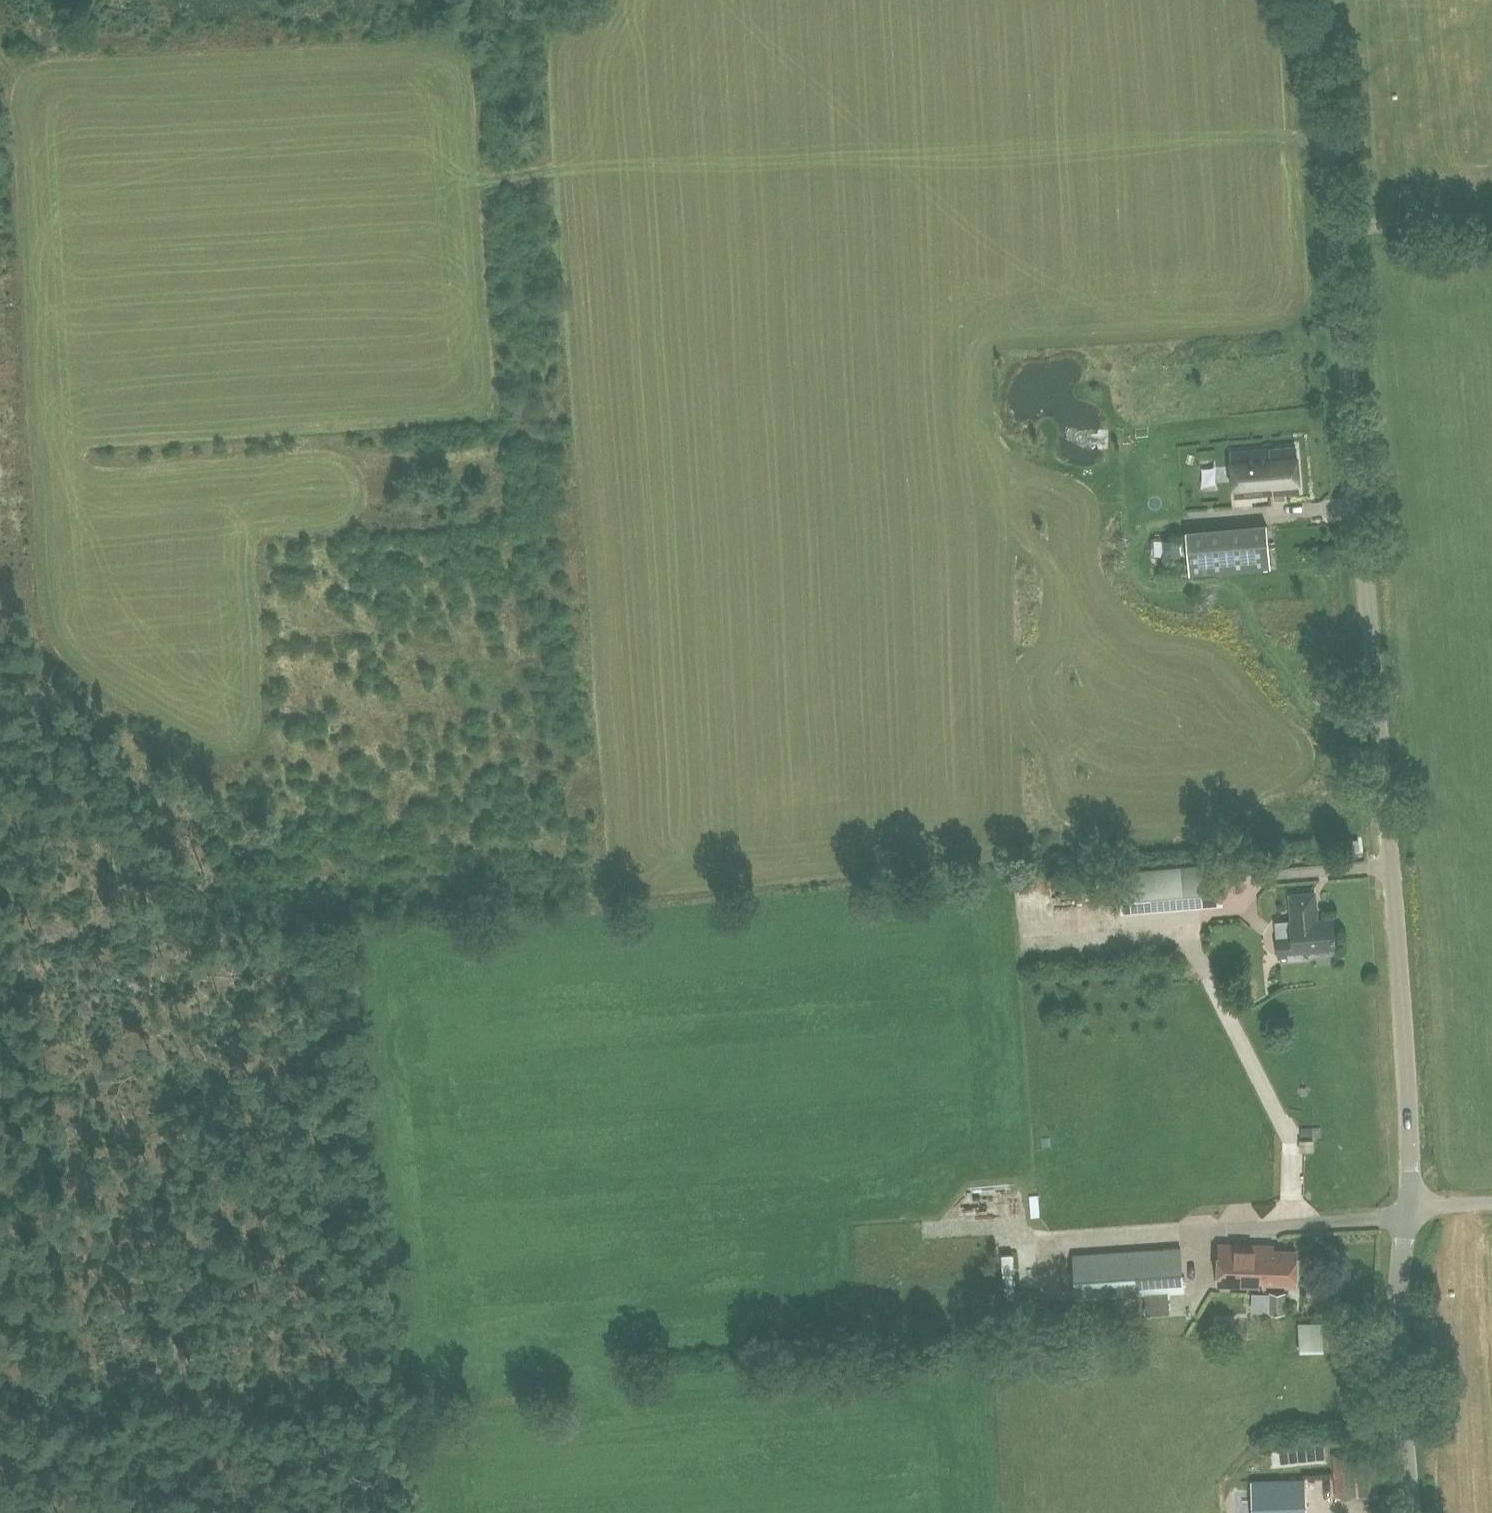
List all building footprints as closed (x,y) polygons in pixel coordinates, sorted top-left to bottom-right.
[(1295,446),(1231,450),(1234,496),(1268,494),(1274,493),(1286,493),(1287,492),(1298,492),(1295,446)] [(1189,572),(1269,566),(1265,524),(1185,531),(1189,572)] [(1119,873),(1123,911),(1221,902),(1218,865),(1119,873)] [(1289,937),(1276,938),(1278,957),(1289,956),(1289,958),(1311,956),(1311,953),(1329,952),(1329,948),(1335,947),(1333,919),(1316,920),(1314,893),(1290,895),(1292,922),(1288,922),(1289,937)] [(1265,1281),(1295,1282),(1296,1250),(1272,1249),(1273,1245),(1219,1244),(1218,1284),(1265,1285),(1265,1281)] [(1182,1246),(1072,1253),(1075,1299),(1144,1294),(1169,1292),(1184,1291),(1182,1246)] [(1013,1252),(1001,1253),(1004,1293),(1016,1292),(1013,1252)] [(1284,1312),(1285,1291),(1269,1291),(1268,1312),(1284,1312)] [(1306,1324),(1305,1350),(1326,1350),(1326,1324),(1306,1324)] [(1374,1449),(1332,1452),(1336,1496),(1378,1493),(1374,1449)] [(1252,1482),(1253,1512),(1302,1512),(1302,1480),(1252,1482)]
